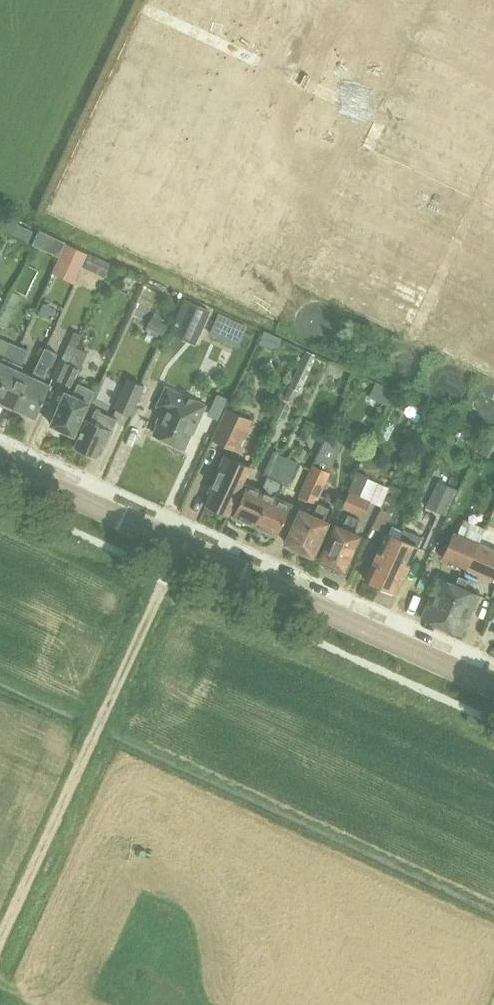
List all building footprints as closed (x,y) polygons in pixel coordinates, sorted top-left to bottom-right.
[(2,231),(15,236),(20,225),(8,219),(2,231)] [(64,242),(51,271),(73,281),(80,265),(86,252),(64,242)] [(88,253),(82,266),(106,277),(112,264),(88,253)] [(22,294),(11,290),(0,312),(0,325),(7,328),(22,294)] [(211,317),(190,307),(177,336),(198,345),(211,317)] [(147,327),(163,335),(167,325),(159,321),(160,318),(153,315),(147,327)] [(231,342),(240,325),(218,315),(210,332),(231,342)] [(60,359),(51,378),(61,382),(77,346),(76,346),(82,333),(74,330),(61,360),(60,359)] [(0,361),(0,390),(20,346),(11,342),(2,362),(0,361)] [(20,346),(0,390),(0,399),(5,401),(5,403),(13,406),(15,406),(18,407),(32,376),(20,370),(29,350),(20,346)] [(77,346),(61,382),(70,386),(77,371),(79,368),(87,350),(77,346)] [(32,376),(18,407),(23,409),(24,411),(32,415),(34,414),(36,415),(50,384),(42,380),(48,367),(53,365),(58,353),(46,347),(32,376)] [(317,354),(307,349),(284,397),(294,402),(317,354)] [(127,377),(115,407),(133,414),(145,384),(127,377)] [(87,403),(89,404),(95,390),(78,382),(72,394),(65,391),(52,423),(60,427),(61,431),(68,434),(72,432),(74,432),(87,403)] [(159,422),(154,433),(185,446),(191,430),(190,429),(192,425),(195,426),(205,402),(165,385),(157,404),(163,407),(157,421),(159,422)] [(227,407),(212,439),(238,450),(252,419),(227,407)] [(91,420),(87,418),(75,446),(85,450),(84,453),(91,456),(94,454),(97,455),(103,443),(106,445),(118,419),(95,409),(91,420)] [(312,464),(299,495),(317,502),(321,493),(331,471),(330,471),(345,438),(329,431),(314,465),(312,464)] [(256,490),(247,486),(234,514),(236,515),(236,520),(242,523),(247,520),(256,524),(287,456),(273,450),(263,475),(267,477),(263,484),(266,488),(265,490),(257,487),(256,490)] [(230,514),(251,465),(225,454),(216,474),(209,490),(212,491),(207,504),(210,505),(210,508),(216,511),(218,509),(230,514)] [(298,462),(287,456),(256,524),(264,528),(265,534),(271,536),(275,533),(278,534),(291,506),(281,501),(283,498),(275,494),(276,492),(280,492),(283,484),(288,486),(298,462)] [(359,471),(350,490),(343,508),(362,517),(370,499),(361,495),(369,475),(359,471)] [(446,515),(458,488),(438,479),(426,506),(446,515)] [(373,527),(383,531),(401,489),(392,485),(373,527)] [(319,502),(315,515),(300,509),(286,541),(313,554),(328,521),(327,521),(332,508),(319,502)] [(342,511),(336,524),(321,558),(344,568),(359,534),(355,533),(361,519),(342,511)] [(463,518),(458,532),(454,530),(442,557),(467,568),(486,528),(463,518)] [(365,578),(383,586),(396,557),(392,555),(403,530),(394,525),(390,533),(386,531),(365,578)] [(396,557),(383,586),(397,592),(422,536),(405,528),(404,530),(403,530),(392,555),(396,557)] [(467,568),(492,580),(493,576),(493,531),(486,528),(467,568)] [(422,616),(442,625),(460,585),(440,576),(422,616)] [(460,585),(442,625),(462,634),(480,594),(460,585)]
